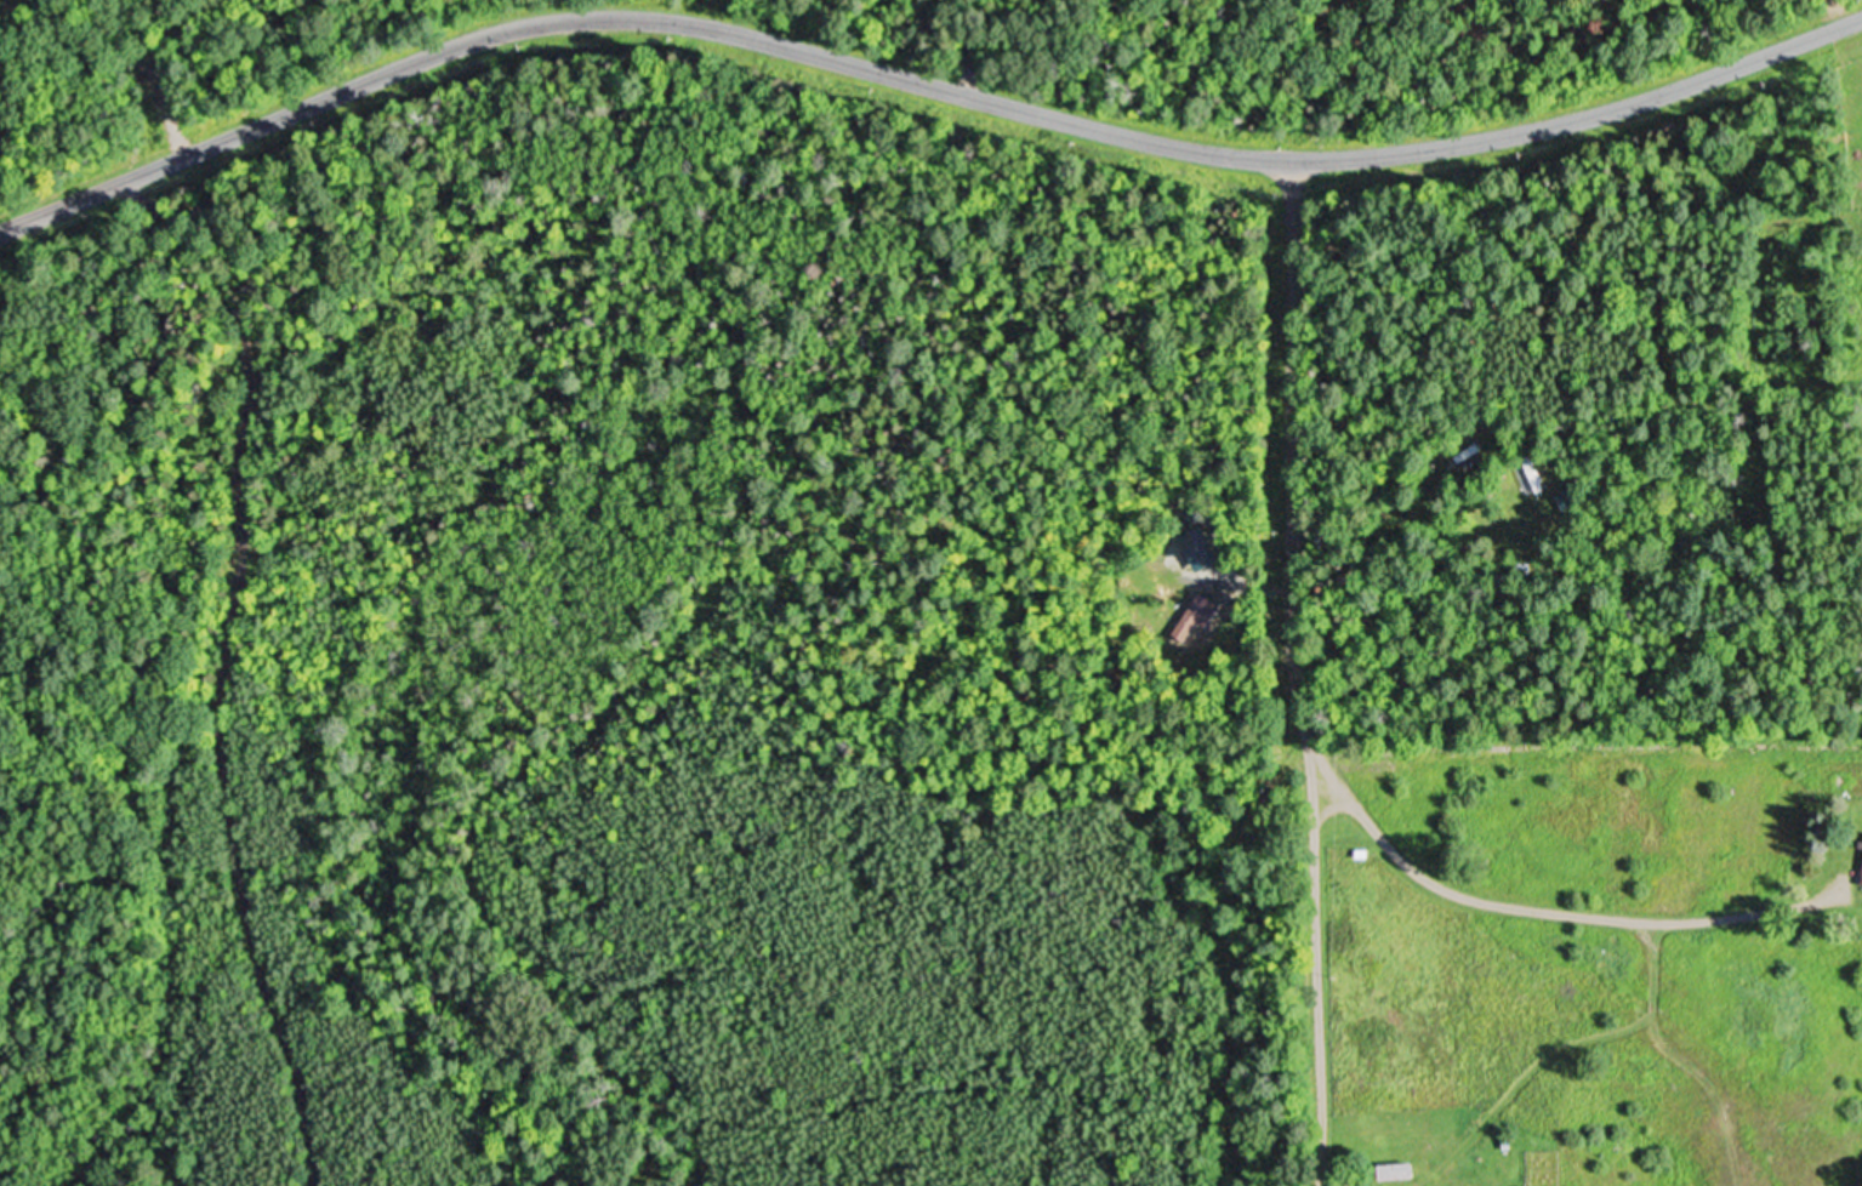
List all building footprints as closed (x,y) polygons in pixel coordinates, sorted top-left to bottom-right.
[(1400,1163),(1400,1178),(1424,1178),(1424,1163),(1400,1163)]
